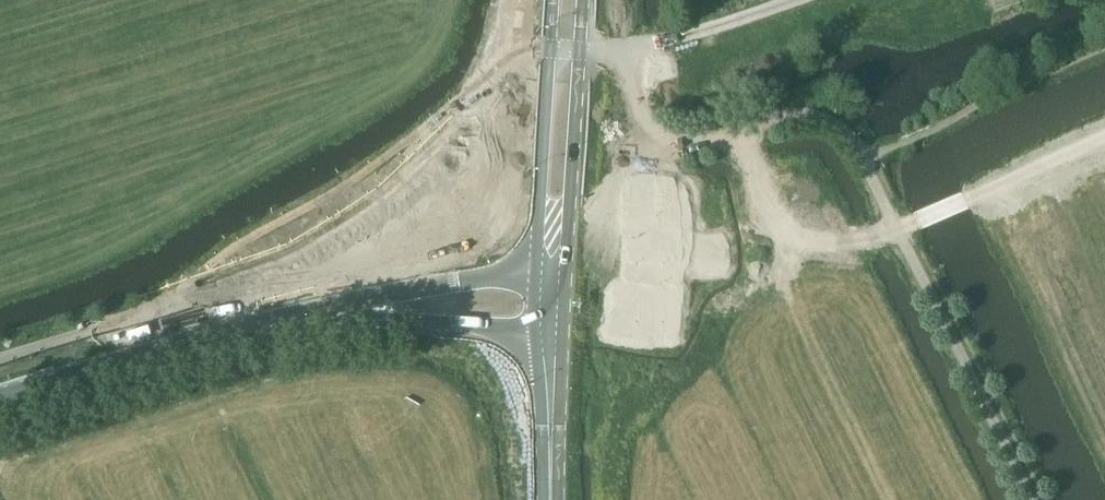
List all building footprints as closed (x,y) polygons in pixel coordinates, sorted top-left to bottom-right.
[(809,59),(815,57),(812,50),(806,53),(809,59)]
